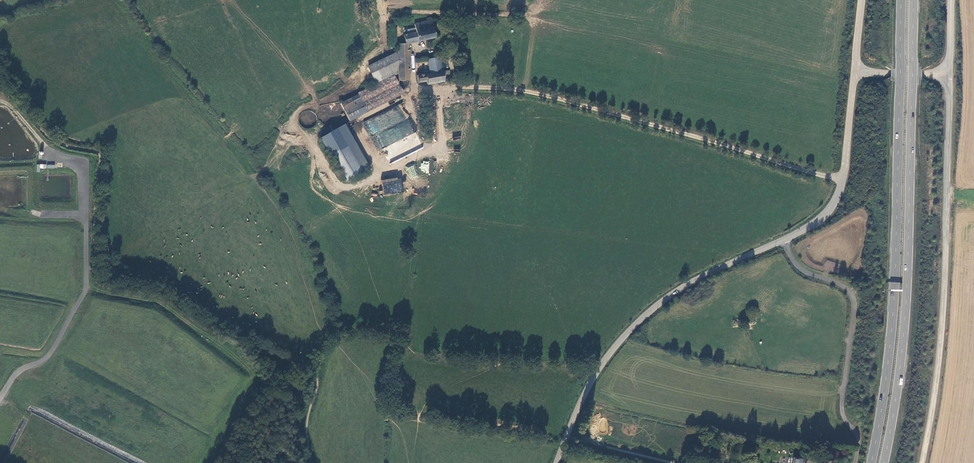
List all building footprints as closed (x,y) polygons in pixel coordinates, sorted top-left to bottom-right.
[(434,37),(430,20),(413,24),(414,28),(415,32),(405,35),(403,35),(404,42),(417,39),(417,42),(434,37)] [(408,44),(400,44),(398,44),(398,53),(398,72),(398,80),(409,80),(408,44)] [(377,83),(394,75),(398,72),(398,53),(369,67),(377,83)] [(441,58),(427,60),(429,73),(436,72),(435,65),(442,64),(441,58)] [(426,81),(427,85),(445,82),(445,81),(450,81),(449,75),(448,71),(443,71),(442,64),(435,65),(436,72),(429,73),(417,76),(418,83),(426,81)] [(402,94),(394,75),(377,83),(358,93),(358,94),(340,103),(349,120),(402,94)] [(403,112),(398,118),(403,121),(408,115),(403,112)] [(388,159),(390,163),(417,149),(414,144),(419,142),(408,119),(376,135),(383,150),(385,149),(387,153),(385,154),(388,160),(388,159)] [(345,145),(329,155),(343,180),(360,171),(345,145)] [(37,172),(40,172),(40,168),(46,168),(47,164),(37,164),(37,172)] [(404,192),(401,177),(382,180),(384,195),(404,192)]
